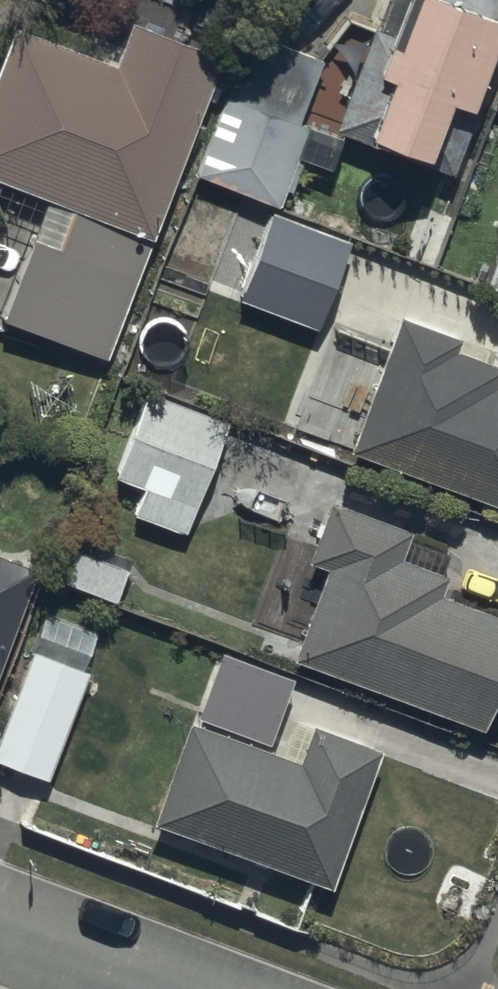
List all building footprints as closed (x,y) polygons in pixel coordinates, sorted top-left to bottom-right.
[(497,46),(497,0),(388,0),(339,126),(431,163),(456,101),(474,108),(497,46)] [(9,17),(0,41),(0,172),(148,229),(217,49),(126,13),(110,56),(9,17)] [(244,31),(192,162),(279,197),(307,128),(294,123),(319,61),(244,31)] [(346,234),(272,206),(241,287),(315,315),(346,234)] [(70,207),(59,235),(30,224),(0,303),(0,309),(104,348),(146,235),(70,207)] [(398,309),(351,441),(497,493),(497,360),(457,345),(462,331),(398,309)] [(223,411),(143,383),(112,470),(136,478),(127,504),(183,524),(223,411)] [(296,647),(483,721),(497,682),(497,607),(442,585),(449,566),(444,564),(450,547),(408,530),(411,522),(331,491),(308,551),(330,560),(296,647)] [(76,543),(62,576),(118,600),(133,567),(76,543)] [(31,562),(0,550),(0,647),(31,562)] [(31,643),(0,719),(0,753),(43,770),(86,665),(31,643)] [(296,753),(187,714),(153,811),(335,875),(384,737),(311,711),(296,753)]
